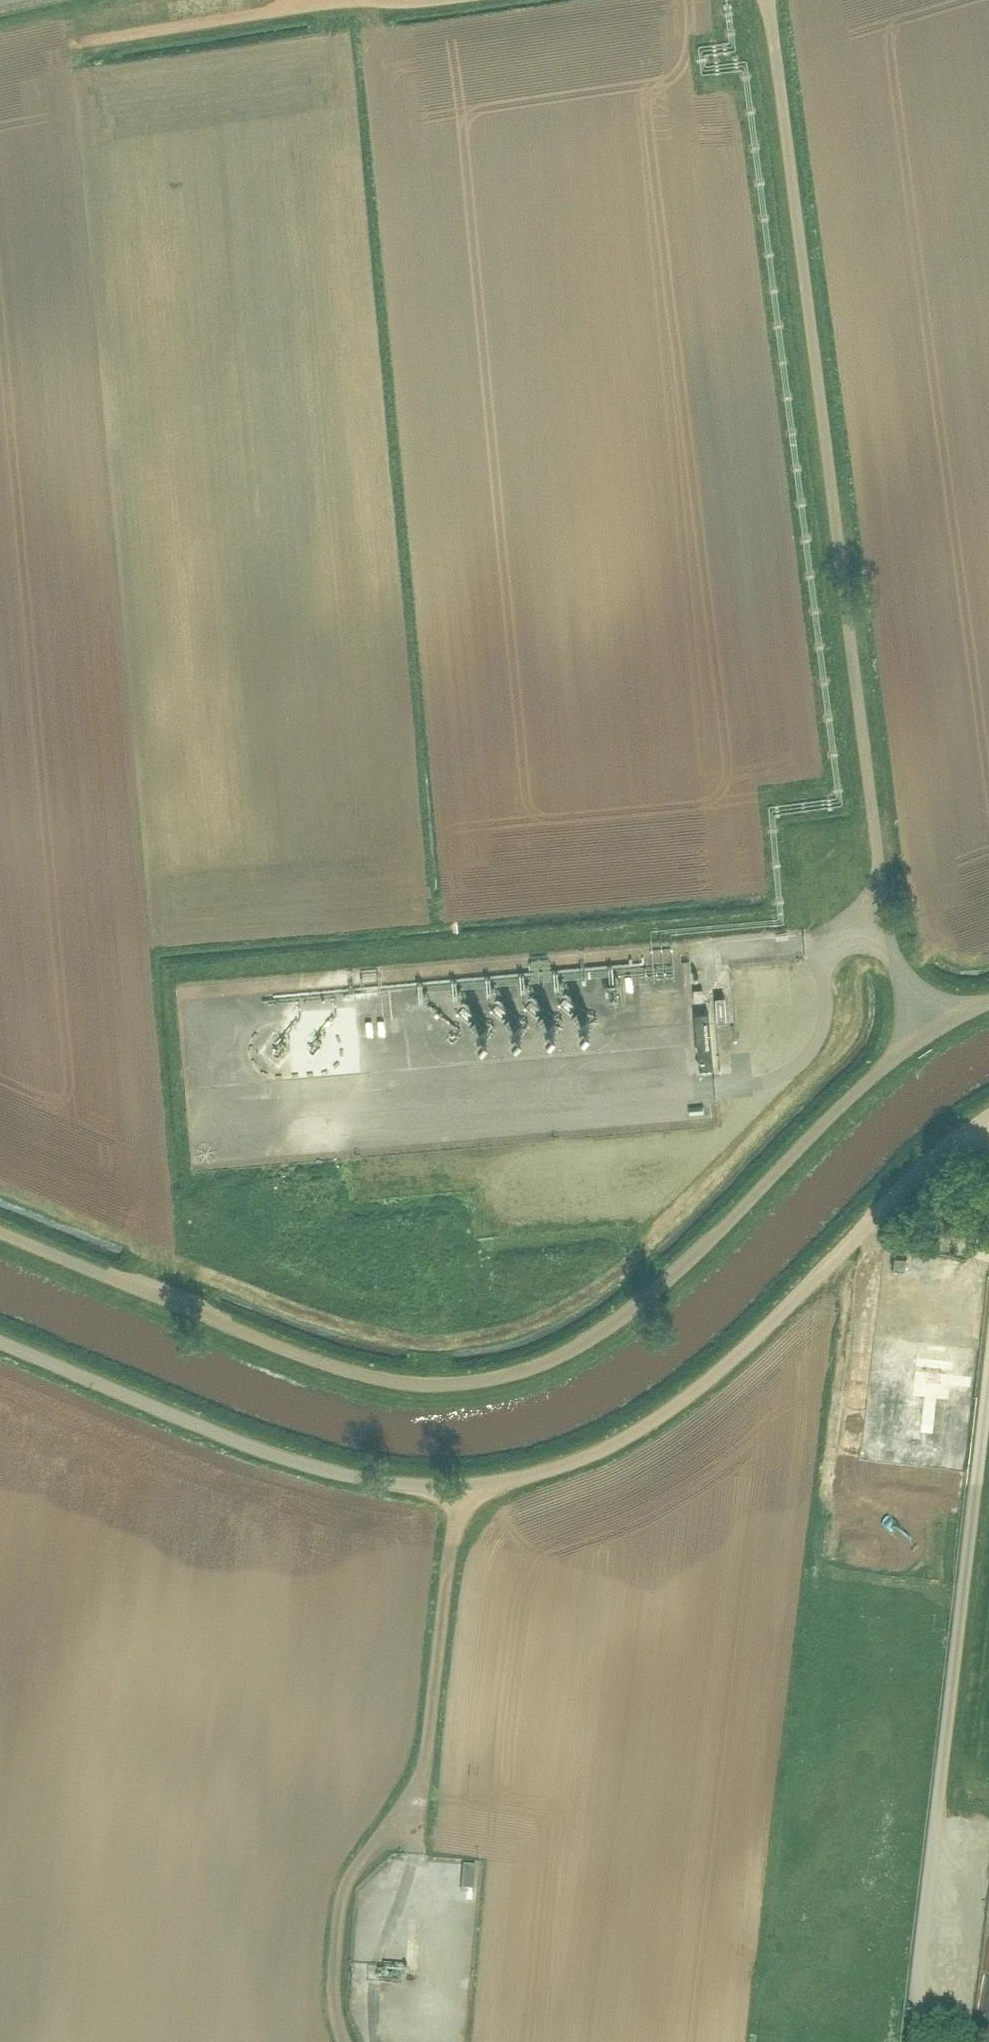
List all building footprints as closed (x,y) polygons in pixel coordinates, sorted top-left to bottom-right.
[(709,1011),(695,1012),(700,1067),(713,1066),(709,1011)] [(944,1271),(946,1260),(920,1253),(917,1264),(944,1271)]
